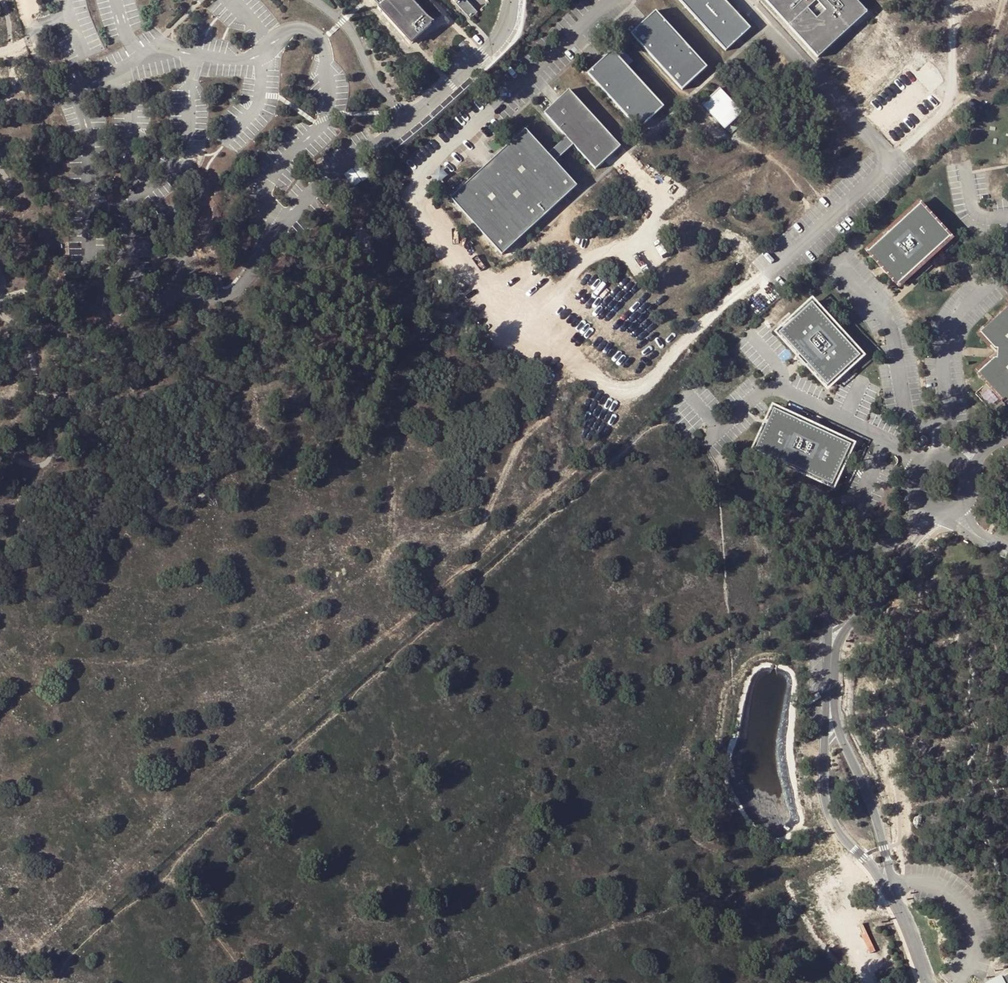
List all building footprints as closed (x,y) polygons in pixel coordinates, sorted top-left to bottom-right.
[(381,10),(379,12),(412,48),(435,27),(427,21),(409,0),(371,0),(381,10)] [(471,24),(479,17),(464,1),(465,0),(450,0),(471,24)] [(727,56),(752,32),(723,0),(676,0),(727,56)] [(819,62),(869,16),(853,0),(762,0),(819,62)] [(657,14),(632,38),(683,95),(709,71),(657,14)] [(665,111),(613,54),(588,77),(640,134),(665,111)] [(720,92),(702,109),(726,134),(744,117),(720,92)] [(622,151),(570,94),(545,117),(566,140),(548,156),(527,133),(452,202),(503,258),(579,190),(556,165),(574,148),(597,173),(622,151)] [(923,199),(870,248),(900,281),(954,232),(923,199)] [(815,298),(781,328),(802,351),(809,359),(830,382),(864,352),(815,298)] [(979,337),(995,353),(998,354),(997,363),(993,363),(977,378),(1006,409),(1007,406),(1007,309),(979,337)] [(809,359),(802,351),(800,354),(808,360),(809,359)] [(774,403),(755,444),(835,481),(854,440),(820,424),(808,419),(774,403)] [(810,415),(808,419),(820,424),(820,423),(810,415)]
